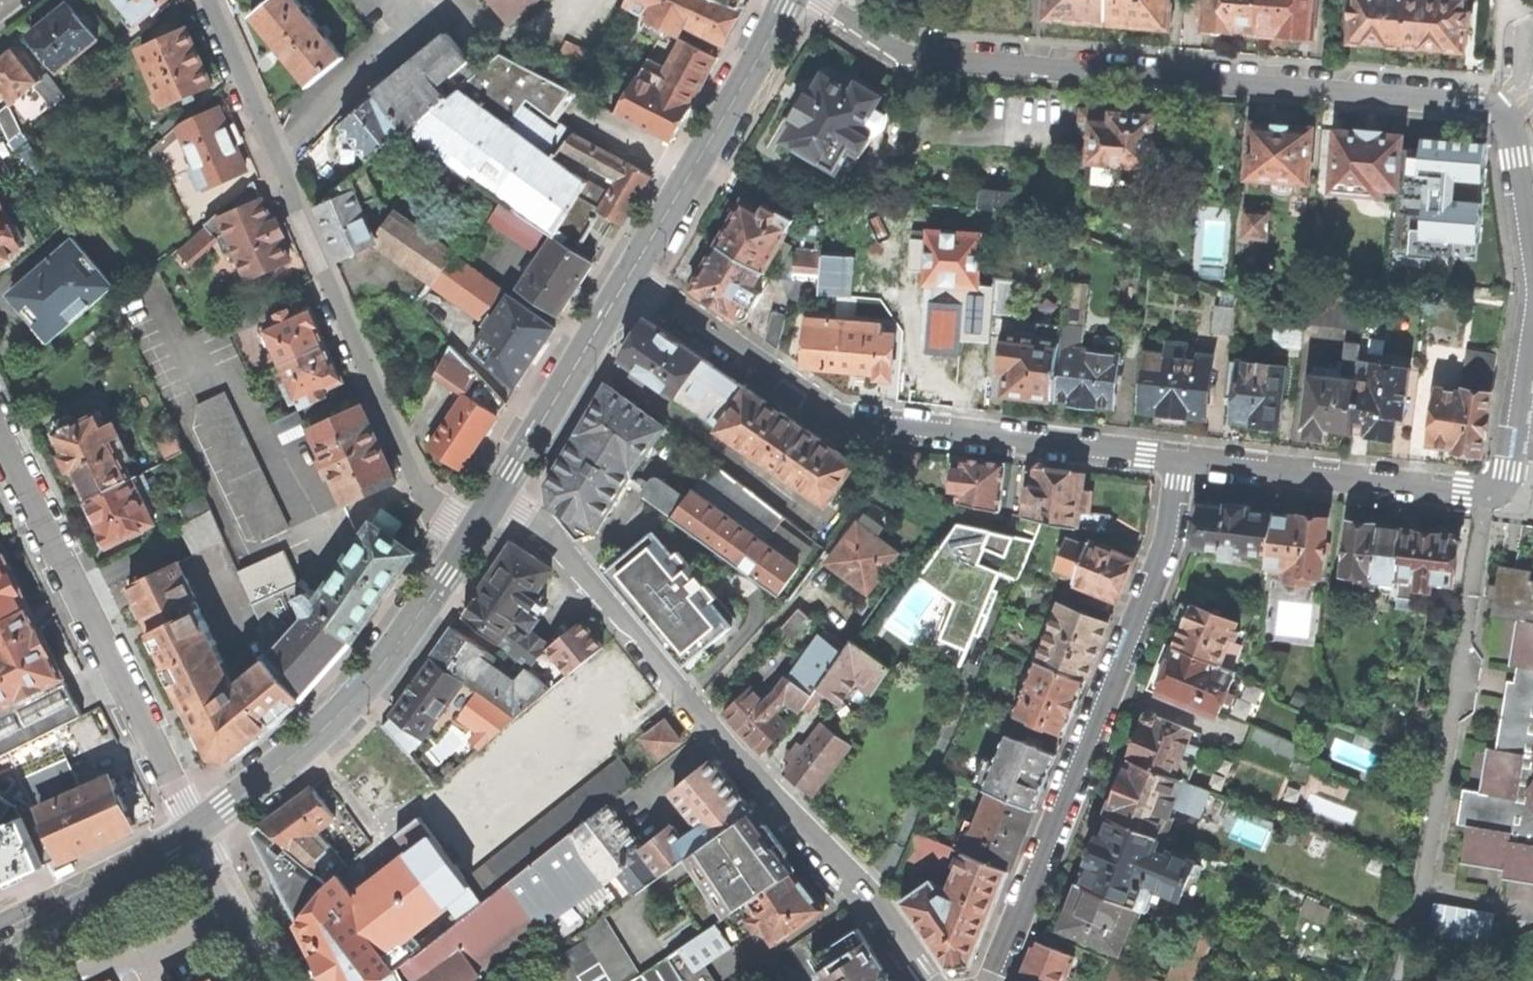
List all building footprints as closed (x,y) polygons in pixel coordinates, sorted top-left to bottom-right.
[(131,27),(163,0),(120,0),(129,11),(122,17),(131,27)] [(309,86),(343,57),(296,0),(272,0),(252,17),(285,57),(309,86)] [(542,0),(488,0),(511,26),(542,0)] [(679,34),(684,25),(696,0),(629,0),(626,6),(679,34)] [(684,25),(725,46),(735,27),(744,7),(737,4),(726,0),(696,0),(684,25)] [(1028,0),(992,0),(991,12),(1027,15),(1028,0)] [(1108,22),(1110,0),(1047,0),(1047,2),(1045,4),(1044,11),(1046,14),(1046,17),(1078,20),(1108,22)] [(1172,1),(1173,0),(1110,0),(1108,22),(1140,25),(1169,27),(1170,24),(1172,22),(1173,14),(1171,11),(1172,1)] [(1256,34),(1259,0),(1199,0),(1197,19),(1204,19),(1203,29),(1230,32),(1256,34)] [(1256,34),(1287,36),(1313,38),(1316,0),(1259,0),(1256,34)] [(1400,45),(1404,0),(1353,0),(1353,3),(1350,3),(1349,18),(1352,18),(1350,41),(1374,43),(1400,45)] [(1463,51),(1463,44),(1467,41),(1468,35),(1465,32),(1465,27),(1470,27),(1471,11),(1466,11),(1467,0),(1404,0),(1400,45),(1437,48),(1463,51)] [(30,34),(58,69),(97,38),(68,3),(50,18),(30,34)] [(163,96),(166,103),(211,83),(198,52),(187,28),(141,48),(160,91),(154,94),(156,99),(163,96)] [(378,95),(407,130),(461,88),(480,72),(447,33),(411,63),(376,92),(378,95)] [(669,68),(664,78),(652,101),(686,119),(704,85),(718,59),(684,41),(669,68)] [(11,101),(34,83),(39,79),(38,78),(14,47),(0,58),(0,87),(11,101)] [(480,72),(461,88),(509,124),(523,105),(526,100),(552,119),(572,90),(502,53),(480,72)] [(649,57),(644,67),(648,69),(664,78),(669,68),(649,57)] [(618,115),(673,144),(686,119),(652,101),(636,92),(648,69),(644,67),(618,115)] [(664,78),(648,69),(636,92),(652,101),(664,78)] [(47,71),(38,78),(39,79),(34,83),(52,106),(66,95),(47,71)] [(861,156),(873,136),(875,136),(877,135),(882,131),(885,126),(887,121),(888,114),(886,112),(889,108),(878,101),(880,97),(858,83),(852,92),(824,75),(812,96),(808,93),(802,103),(794,116),(799,119),(786,140),(800,148),(800,151),(802,154),(806,158),(810,159),(816,158),(836,170),(849,149),(861,156)] [(545,231),(554,236),(576,251),(599,210),(580,197),(588,183),(556,158),(509,124),(461,88),(407,130),(402,134),(503,203),(516,212),(531,222),(545,231)] [(370,160),(402,134),(407,130),(378,95),(341,125),(350,135),(343,141),(345,144),(352,152),(355,155),(361,149),(370,160)] [(10,141),(22,131),(12,110),(6,105),(0,109),(0,120),(10,141)] [(523,105),(509,124),(556,158),(563,148),(574,133),(561,124),(556,130),(523,105)] [(185,124),(212,183),(246,168),(235,145),(227,128),(219,109),(185,124)] [(1151,166),(1156,116),(1127,113),(1093,111),(1090,161),(1094,161),(1093,166),(1108,168),(1109,163),(1126,164),(1126,172),(1121,174),(1127,179),(1132,181),(1139,183),(1146,181),(1152,177),(1149,174),(1150,166),(1151,166)] [(1297,127),(1252,123),(1243,235),(1266,238),(1268,213),(1257,212),(1258,197),(1260,197),(1262,183),(1272,183),(1272,189),(1276,192),(1282,194),(1287,193),(1295,190),(1296,180),(1308,181),(1312,128),(1297,127)] [(173,176),(191,168),(196,166),(179,127),(178,124),(158,142),(173,176)] [(201,188),(212,183),(185,124),(179,127),(196,166),(191,168),(201,188)] [(236,124),(227,128),(235,145),(244,141),(240,132),(236,124)] [(1374,199),(1397,200),(1402,135),(1368,132),(1336,130),(1332,190),(1375,193),(1374,199)] [(563,148),(618,179),(627,163),(574,133),(563,148)] [(1455,138),(1421,135),(1420,154),(1408,153),(1406,175),(1425,177),(1423,197),(1419,197),(1417,225),(1410,224),(1407,257),(1434,259),(1434,253),(1475,257),(1476,243),(1481,243),(1488,140),(1455,138)] [(349,154),(352,152),(345,144),(342,146),(345,150),(349,154)] [(618,179),(599,210),(623,225),(638,200),(651,178),(627,163),(618,179)] [(366,166),(353,176),(359,190),(355,191),(360,204),(380,197),(366,166)] [(334,192),(336,199),(355,191),(359,190),(353,176),(334,192)] [(11,187),(17,201),(30,194),(23,181),(11,187)] [(234,198),(239,210),(262,199),(254,181),(234,198)] [(1017,192),(982,188),(980,208),(1016,211),(1017,192)] [(328,230),(340,257),(376,241),(360,204),(355,191),(336,199),(317,206),(328,230)] [(235,247),(248,276),(288,259),(278,236),(272,221),(262,199),(239,210),(222,217),(228,232),(235,247)] [(12,256),(10,253),(23,247),(0,200),(0,262),(12,256)] [(732,220),(717,246),(764,272),(770,261),(779,267),(790,248),(781,243),(794,221),(767,204),(764,209),(762,212),(744,201),(742,205),(738,205),(735,206),(732,209),(730,213),(731,216),(732,220)] [(492,220),(506,229),(516,212),(503,203),(492,220)] [(206,224),(207,226),(217,237),(228,232),(222,217),(218,212),(206,224)] [(376,241),(391,251),(411,222),(396,212),(376,241)] [(506,229),(520,238),(531,222),(516,212),(506,229)] [(277,219),(272,221),(278,236),(283,234),(279,225),(277,219)] [(391,251),(435,283),(453,257),(455,254),(411,222),(391,251)] [(520,238),(534,247),(545,231),(531,222),(520,238)] [(189,261),(217,237),(207,226),(179,250),(189,261)] [(235,247),(228,232),(217,237),(223,252),(235,247)] [(928,285),(958,287),(978,288),(983,236),(932,233),(928,285)] [(520,289),(559,315),(576,289),(593,263),(576,251),(554,236),(520,289)] [(33,312),(54,337),(115,285),(74,238),(13,289),(33,312)] [(754,306),(771,276),(764,272),(717,246),(702,272),(698,270),(693,274),(691,281),(694,285),(692,290),(736,320),(736,319),(742,319),(744,318),(746,315),(746,310),(744,307),(746,303),(749,304),(754,306)] [(797,255),(794,279),(815,280),(819,282),(821,257),(797,255)] [(433,285),(481,318),(500,290),(453,257),(435,283),(433,285)] [(844,258),(821,257),(819,282),(818,296),(840,297),(844,258)] [(818,297),(818,296),(819,282),(815,280),(794,279),(787,278),(789,304),(802,305),(818,297)] [(992,316),(1015,318),(1018,285),(995,283),(992,316)] [(1084,286),(1067,284),(1062,325),(1080,327),(1084,286)] [(1472,301),(1503,306),(1506,289),(1475,284),(1472,301)] [(975,341),(978,288),(958,287),(955,340),(966,341),(975,341)] [(475,350),(517,386),(537,355),(555,328),(510,297),(499,313),(495,311),(485,325),(490,328),(475,350)] [(265,327),(282,364),(326,344),(318,326),(319,326),(314,315),(310,306),(299,311),(296,304),(269,316),(273,324),(265,327)] [(1213,330),(1233,333),(1236,308),(1216,306),(1213,330)] [(777,350),(786,316),(771,312),(764,340),(777,350)] [(1301,348),(1304,323),(1278,312),(1274,345),(1301,348)] [(664,388),(720,428),(748,389),(722,371),(646,318),(635,337),(622,358),(663,387),(664,388)] [(831,321),(805,319),(803,368),(840,371),(877,374),(877,377),(879,379),(887,379),(891,378),(894,335),(882,334),(883,325),(843,322),(843,321),(831,320),(831,321)] [(1028,396),(1053,399),(1059,349),(1062,327),(1038,324),(1036,339),(1004,335),(999,371),(1007,372),(1005,393),(1028,396)] [(1330,428),(1351,431),(1357,371),(1360,344),(1347,342),(1343,369),(1316,366),(1315,375),(1311,374),(1305,428),(1308,428),(1307,436),(1315,437),(1324,438),(1324,430),(1330,430),(1330,428)] [(298,399),(302,408),(336,392),(332,385),(343,380),(338,367),(334,359),(333,360),(326,344),(282,364),(291,384),(298,399)] [(1212,356),(1199,355),(1198,360),(1184,359),(1186,346),(1168,344),(1167,357),(1147,355),(1141,409),(1161,411),(1160,422),(1172,423),(1184,425),(1185,414),(1205,416),(1212,356)] [(436,374),(465,394),(477,373),(451,345),(436,374)] [(1092,351),(1079,350),(1078,352),(1059,349),(1053,399),(1072,401),(1072,403),(1082,404),(1094,405),(1095,404),(1113,406),(1118,356),(1092,353),(1092,351)] [(1476,454),(1481,454),(1498,353),(1467,349),(1462,390),(1465,391),(1465,393),(1438,389),(1430,442),(1455,446),(1455,450),(1461,451),(1461,456),(1467,457),(1475,458),(1476,454)] [(1277,426),(1284,367),(1230,362),(1226,397),(1235,398),(1233,420),(1243,421),(1254,422),(1254,424),(1258,424),(1258,426),(1262,430),(1268,430),(1272,428),(1273,426),(1277,426)] [(1396,417),(1404,418),(1410,367),(1373,362),(1371,373),(1357,371),(1351,431),(1368,433),(1368,436),(1379,438),(1394,440),(1396,417)] [(477,373),(465,394),(498,415),(506,403),(477,373)] [(292,402),(298,399),(291,384),(285,386),(292,402)] [(631,474),(665,428),(607,384),(596,403),(577,434),(631,474)] [(828,505),(856,464),(797,422),(748,389),(720,428),(719,429),(750,451),(750,452),(796,484),(797,483),(828,505)] [(197,406),(261,542),(288,529),(224,393),(197,406)] [(429,448),(463,470),(480,443),(498,415),(465,394),(429,448)] [(332,472),(346,502),(395,479),(378,441),(362,406),(313,429),(326,459),(322,461),(328,474),(332,472)] [(70,464),(87,499),(132,477),(113,438),(121,434),(114,420),(106,424),(99,409),(77,420),(75,416),(71,416),(69,414),(59,419),(59,421),(56,425),(58,429),(54,431),(70,464)] [(278,434),(280,434),(302,423),(297,411),(273,422),(278,434)] [(280,434),(284,443),(306,433),(302,423),(280,434)] [(160,439),(169,458),(185,450),(176,431),(160,439)] [(595,534),(631,474),(577,434),(558,465),(543,492),(547,502),(580,541),(595,534)] [(985,461),(963,458),(961,471),(954,471),(953,489),(959,489),(958,502),(1000,511),(1005,463),(985,461)] [(645,498),(779,595),(799,567),(799,568),(814,549),(782,524),(786,518),(714,461),(689,497),(667,480),(661,487),(657,483),(654,484),(645,498)] [(1092,531),(1108,537),(1111,514),(1090,512),(1092,492),(1082,491),(1084,472),(1060,469),(1039,467),(1036,486),(1029,485),(1025,517),(1078,528),(1092,531)] [(98,520),(109,543),(154,521),(142,496),(149,492),(139,473),(132,477),(87,499),(98,520)] [(179,506),(186,521),(211,509),(204,494),(179,506)] [(1225,509),(1200,506),(1195,545),(1222,547),(1221,555),(1236,557),(1237,550),(1268,553),(1273,515),(1248,512),(1249,505),(1237,504),(1226,503),(1225,509)] [(181,524),(193,551),(224,536),(211,509),(186,521),(181,524)] [(328,622),(354,640),(386,595),(417,552),(392,535),(402,522),(383,510),(364,537),(361,536),(327,582),(330,585),(319,601),(328,622)] [(983,648),(1010,573),(1027,579),(1041,539),(965,512),(939,581),(969,592),(952,637),(983,648)] [(1301,518),(1273,515),(1268,553),(1267,565),(1289,567),(1288,579),(1311,582),(1312,574),(1321,575),(1327,518),(1308,516),(1301,515),(1301,518)] [(847,578),(867,593),(898,553),(877,538),(884,529),(872,520),(865,528),(858,523),(827,562),(847,578)] [(1399,576),(1401,529),(1375,526),(1376,523),(1367,522),(1349,521),(1343,572),(1352,574),(1352,582),(1374,584),(1375,576),(1398,579),(1399,576)] [(1419,531),(1401,529),(1399,576),(1419,578),(1418,588),(1419,588),(1432,590),(1434,580),(1455,582),(1460,536),(1440,534),(1439,532),(1429,531),(1420,530),(1419,531)] [(194,552),(179,559),(196,594),(193,595),(199,607),(217,642),(215,643),(224,661),(221,662),(235,690),(237,692),(247,683),(244,680),(269,657),(268,655),(260,633),(266,629),(254,603),(240,570),(224,536),(193,551),(194,552)] [(1076,599),(1108,611),(1114,598),(1118,599),(1122,589),(1134,559),(1089,541),(1087,545),(1073,540),(1068,541),(1059,564),(1062,570),(1076,575),(1073,581),(1082,585),(1076,599)] [(490,566),(486,572),(491,575),(477,595),(515,621),(523,610),(550,569),(512,543),(498,564),(493,561),(490,566)] [(657,545),(625,573),(691,652),(724,624),(699,594),(713,583),(705,574),(700,578),(692,568),(682,575),(657,545)] [(254,603),(298,584),(284,551),(240,570),(254,603)] [(29,608),(15,579),(4,555),(0,557),(0,622),(29,608)] [(148,617),(154,629),(199,607),(193,595),(196,594),(179,559),(129,583),(140,605),(146,618),(148,617)] [(1532,882),(1532,580),(1529,579),(1530,570),(1500,564),(1492,614),(1517,618),(1509,664),(1516,665),(1511,697),(1504,696),(1502,711),(1496,748),(1488,746),(1480,790),(1463,787),(1457,824),(1468,826),(1462,862),(1504,869),(1504,877),(1532,882)] [(1266,577),(1288,579),(1289,567),(1267,565),(1266,577)] [(1416,609),(1419,588),(1418,588),(1419,578),(1399,576),(1398,579),(1397,607),(1416,609)] [(306,594),(298,584),(254,603),(266,629),(260,633),(268,655),(304,616),(296,599),(306,594)] [(269,657),(304,696),(316,682),(329,667),(354,640),(328,622),(306,594),(296,599),(304,616),(268,655),(269,657)] [(512,625),(515,621),(477,595),(463,616),(498,643),(512,625)] [(1234,628),(1236,622),(1192,604),(1191,606),(1182,602),(1176,617),(1186,621),(1182,631),(1176,646),(1220,664),(1230,637),(1236,640),(1240,631),(1234,628)] [(1061,604),(1038,660),(1086,679),(1096,653),(1108,623),(1061,604)] [(188,702),(199,725),(235,690),(221,662),(224,661),(215,643),(217,642),(199,607),(154,629),(152,630),(188,702)] [(11,702),(63,677),(46,641),(29,608),(0,622),(0,707),(11,702)] [(812,619),(799,608),(782,627),(794,639),(812,619)] [(898,623),(877,608),(854,640),(875,655),(898,623)] [(581,619),(548,646),(552,651),(586,625),(581,619)] [(515,621),(512,625),(526,636),(530,632),(515,621)] [(526,636),(512,625),(498,643),(527,667),(530,669),(548,646),(530,632),(526,636)] [(586,625),(552,651),(569,672),(602,646),(586,625)] [(465,679),(506,709),(519,692),(510,686),(478,663),(486,650),(454,628),(445,641),(434,656),(465,679)] [(812,695),(818,688),(846,647),(825,630),(791,679),(812,695)] [(891,668),(852,640),(846,647),(818,688),(839,703),(857,677),(875,690),(891,668)] [(1237,671),(1220,664),(1176,646),(1166,643),(1156,667),(1147,688),(1218,717),(1237,671)] [(552,651),(548,646),(530,669),(551,687),(569,672),(552,651)] [(267,726),(304,696),(269,657),(244,680),(247,683),(237,692),(235,690),(199,725),(214,754),(229,758),(267,726)] [(942,702),(965,711),(983,667),(960,658),(942,702)] [(424,735),(445,707),(463,681),(432,659),(412,686),(391,715),(422,737),(424,735)] [(1036,659),(1014,714),(1030,720),(1031,722),(1046,729),(1047,727),(1064,734),(1074,709),(1086,679),(1038,660),(1036,659)] [(530,669),(527,667),(517,679),(539,698),(551,687),(530,669)] [(1290,694),(1319,705),(1327,684),(1298,673),(1290,694)] [(797,715),(812,695),(791,679),(787,676),(776,693),(785,703),(797,715)] [(63,677),(11,702),(31,741),(83,715),(71,691),(63,677)] [(476,751),(517,717),(506,709),(465,679),(463,681),(445,707),(478,730),(470,738),(473,741),(469,745),(476,751)] [(539,698),(517,679),(510,686),(519,692),(506,709),(517,717),(539,698)] [(788,727),(775,712),(766,703),(751,688),(725,712),(744,733),(762,751),(788,727)] [(775,712),(785,703),(776,693),(766,703),(775,712)] [(31,741),(11,702),(0,707),(0,757),(31,741)] [(1188,743),(1193,730),(1157,715),(1156,714),(1149,712),(1146,713),(1144,718),(1145,720),(1139,735),(1130,758),(1184,780),(1192,761),(1190,761),(1196,746),(1188,743)] [(408,751),(422,737),(391,715),(383,723),(408,751)] [(643,738),(658,757),(679,740),(665,721),(643,738)] [(804,747),(799,744),(791,754),(796,758),(785,772),(795,780),(813,794),(851,745),(835,734),(840,728),(832,722),(828,728),(822,724),(804,747)] [(1302,743),(1255,725),(1243,753),(1291,771),(1302,743)] [(975,785),(989,791),(1034,809),(1045,780),(1055,754),(1039,747),(1039,746),(1024,740),(1023,741),(1006,734),(994,765),(984,761),(975,785)] [(433,742),(424,735),(422,737),(408,751),(416,759),(433,742)] [(1373,772),(1380,755),(1338,738),(1331,756),(1373,772)] [(482,899),(635,777),(620,757),(466,880),(482,899)] [(1187,781),(1184,780),(1130,758),(1118,787),(1107,813),(1113,816),(1160,834),(1177,842),(1185,821),(1170,815),(1176,798),(1179,799),(1187,781)] [(19,774),(3,796),(18,806),(22,817),(23,818),(42,810),(83,791),(72,765),(24,787),(19,774)] [(673,792),(698,824),(711,839),(750,812),(728,788),(706,765),(673,792)] [(42,810),(44,813),(62,857),(101,839),(134,824),(114,777),(83,791),(42,810)] [(288,805),(263,824),(292,848),(317,829),(334,816),(312,787),(288,805)] [(964,850),(964,852),(1009,870),(1020,843),(1034,809),(989,791),(987,796),(976,792),(972,800),(984,805),(982,810),(971,807),(955,846),(964,850)] [(22,817),(18,806),(3,796),(0,794),(0,827),(22,817)] [(919,822),(926,810),(904,798),(897,809),(919,822)] [(540,926),(618,871),(644,851),(646,850),(644,847),(619,817),(608,802),(506,883),(540,926)] [(42,810),(23,818),(29,831),(38,826),(34,817),(44,813),(42,810)] [(686,857),(695,868),(744,835),(751,845),(767,835),(750,812),(711,839),(694,851),(686,857)] [(40,855),(45,865),(62,857),(44,813),(34,817),(38,826),(50,851),(40,855)] [(1155,849),(1160,834),(1113,816),(1104,838),(1099,835),(1093,848),(1080,882),(1139,906),(1148,910),(1158,886),(1181,896),(1196,860),(1172,852),(1171,855),(1155,849)] [(38,852),(29,831),(23,818),(22,817),(0,827),(0,848),(1,851),(16,862),(38,852)] [(460,919),(483,901),(482,899),(466,880),(420,817),(397,834),(411,852),(355,896),(336,875),(348,863),(317,829),(292,848),(290,850),(285,846),(279,853),(269,845),(275,838),(258,823),(254,827),(251,829),(313,952),(327,980),(382,980),(397,969),(402,965),(413,956),(400,940),(448,903),(460,919)] [(683,836),(694,851),(711,839),(698,824),(683,836)] [(694,851),(683,836),(682,837),(672,825),(644,847),(646,850),(644,851),(662,874),(686,857),(694,851)] [(38,852),(40,855),(50,851),(38,826),(29,831),(38,852)] [(955,846),(917,832),(907,856),(945,871),(955,846)] [(670,885),(702,932),(715,923),(734,911),(741,906),(794,870),(778,849),(767,835),(751,845),(744,835),(695,868),(670,885)] [(285,846),(275,838),(269,845),(279,853),(285,846)] [(45,865),(40,855),(38,852),(16,862),(1,851),(0,848),(0,884),(45,865)] [(662,874),(644,851),(618,871),(634,892),(662,874)] [(932,880),(902,901),(926,935),(948,966),(972,962),(1009,870),(964,852),(947,895),(942,893),(932,880)] [(82,868),(78,861),(63,869),(59,871),(62,875),(63,878),(82,868)] [(794,870),(741,906),(757,930),(762,927),(773,943),(824,908),(807,886),(794,870)] [(1121,951),(1139,906),(1080,882),(1071,904),(1061,928),(1121,951)] [(540,926),(506,883),(483,901),(460,919),(447,930),(479,970),(540,926)] [(1430,933),(1491,943),(1496,912),(1435,901),(1430,933)] [(734,911),(715,923),(729,943),(748,931),(734,911)] [(586,938),(588,942),(611,929),(604,917),(581,931),(586,938)] [(680,947),(695,970),(730,945),(729,943),(715,923),(702,932),(680,947)] [(43,936),(47,943),(62,935),(66,933),(64,929),(62,926),(43,936)] [(1216,937),(1189,926),(1167,980),(1198,980),(1216,937)] [(886,971),(859,927),(812,956),(827,980),(892,980),(886,971)] [(588,942),(595,953),(617,940),(611,929),(588,942)] [(447,930),(413,956),(402,965),(413,980),(473,980),(482,975),(479,970),(447,930)] [(581,980),(612,980),(610,977),(602,965),(595,953),(588,942),(586,938),(563,952),(581,980)] [(595,953),(602,965),(624,951),(617,940),(595,953)] [(1074,956),(1034,940),(1024,965),(1018,980),(1064,980),(1074,956)] [(602,965),(610,977),(632,963),(624,951),(602,965)] [(655,965),(665,980),(682,980),(667,957),(655,965)] [(1113,961),(1105,980),(1164,980),(1113,961)] [(612,980),(629,980),(639,975),(632,963),(610,977),(612,980)] [(642,973),(647,980),(665,980),(655,965),(642,973)] [(397,969),(382,980),(403,980),(397,969)] [(522,980),(539,980),(534,972),(522,980)] [(629,980),(647,980),(642,973),(639,975),(629,980)]
